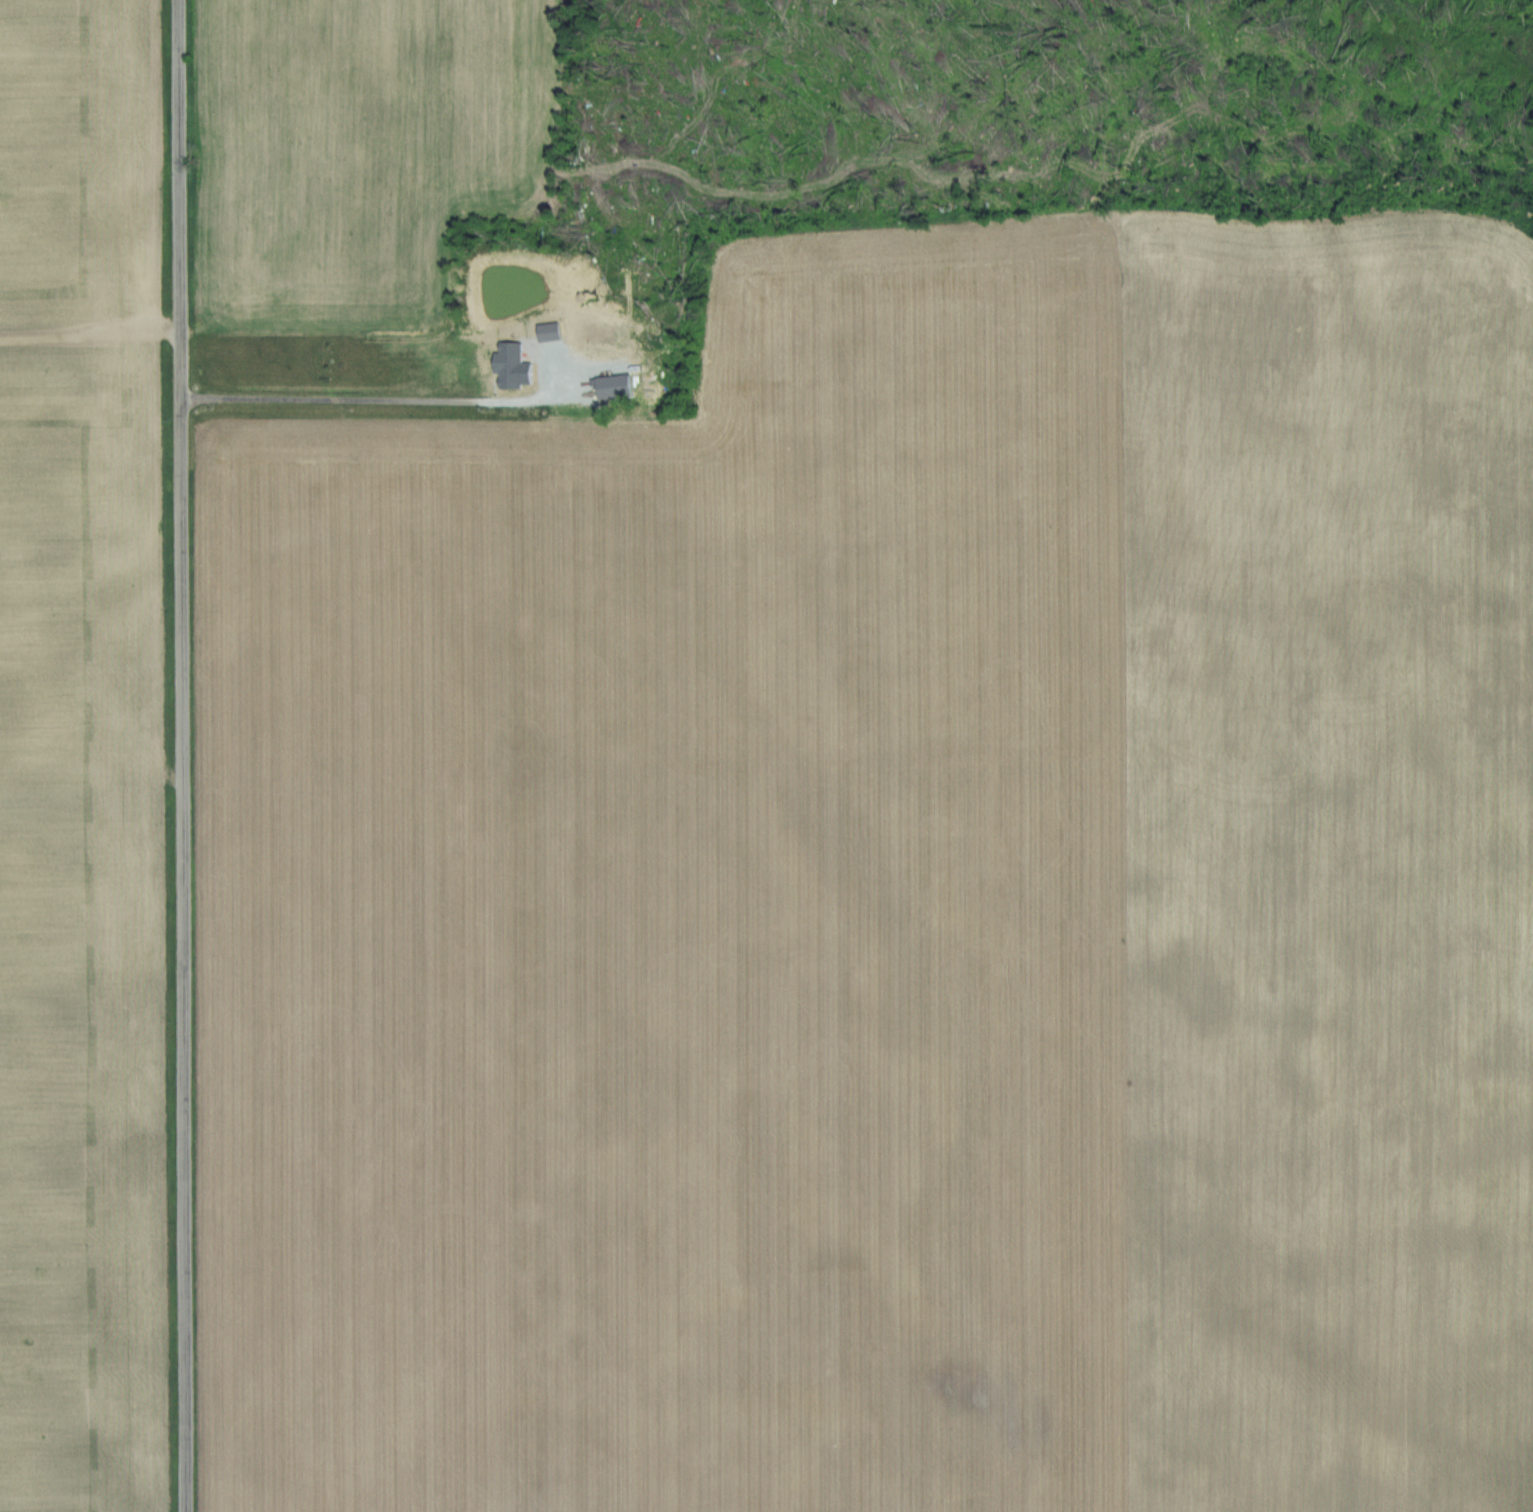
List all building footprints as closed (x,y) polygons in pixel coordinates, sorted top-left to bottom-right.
[(558,339),(555,321),(533,324),(535,342),(558,339)] [(629,396),(627,374),(590,378),(592,400),(629,396)]
